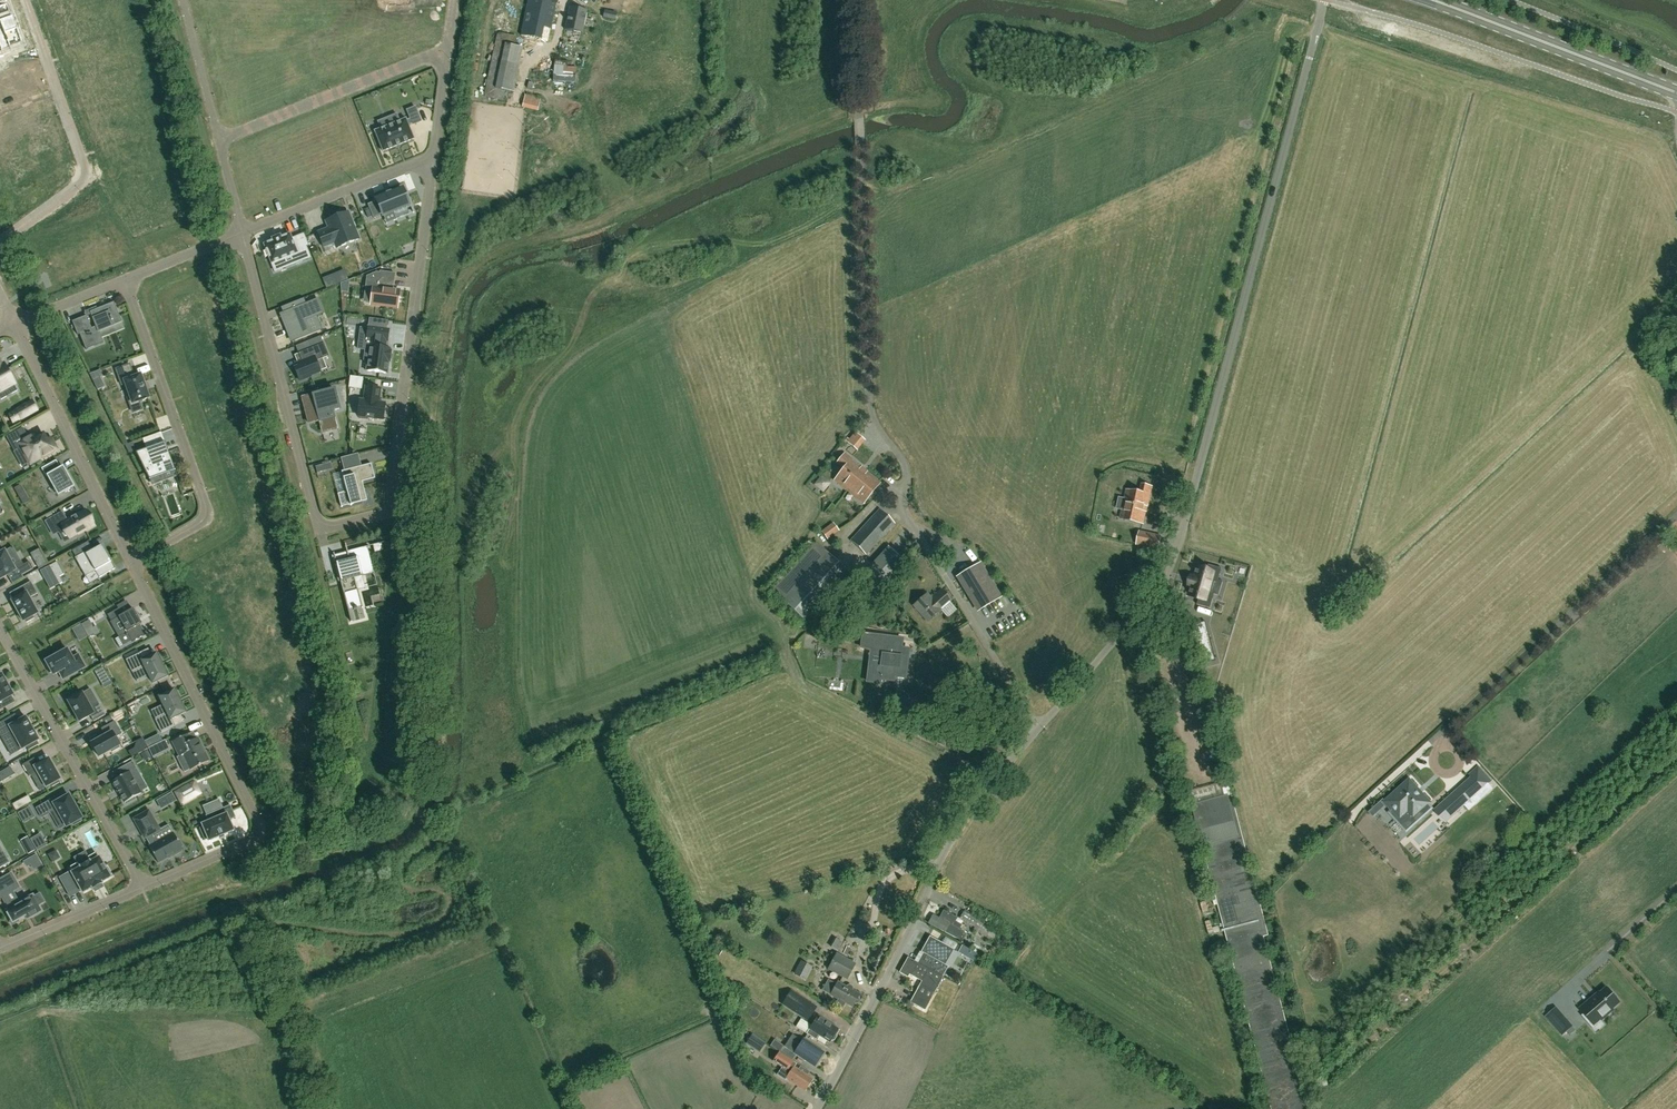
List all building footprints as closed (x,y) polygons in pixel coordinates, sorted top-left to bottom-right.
[(548,41),(557,0),(529,0),(521,36),(548,41)] [(12,18),(7,5),(0,8),(0,22),(12,18)] [(570,7),(565,29),(582,33),(587,10),(570,7)] [(615,20),(617,12),(606,10),(604,18),(615,20)] [(0,22),(0,37),(18,31),(13,18),(12,18),(0,22)] [(0,37),(0,56),(11,53),(9,48),(22,44),(18,31),(0,37)] [(524,48),(506,44),(496,89),(515,93),(524,48)] [(557,66),(556,80),(575,81),(575,67),(557,66)] [(537,110),(541,98),(526,94),(523,107),(537,110)] [(406,119),(375,131),(383,151),(414,139),(408,125),(412,123),(413,125),(421,121),(415,107),(407,110),(410,119),(406,121),(406,119)] [(378,203),(369,207),(373,217),(382,214),(383,216),(393,212),(394,214),(395,214),(411,207),(406,195),(404,196),(401,188),(390,193),(376,199),(377,200),(377,201),(378,203)] [(334,242),(336,247),(359,238),(348,211),(325,220),(328,227),(318,231),(324,246),(334,242)] [(273,241),(264,244),(271,262),(272,263),(292,255),(295,263),(310,257),(306,246),(305,245),(296,249),(291,238),(290,234),(281,238),(280,236),(272,239),(273,241)] [(373,287),(371,303),(371,304),(397,308),(400,290),(391,289),(392,284),(394,285),(395,273),(380,271),(380,273),(377,272),(367,276),(366,282),(375,284),(374,287),(373,287)] [(349,284),(341,283),(341,292),(348,292),(349,284)] [(283,314),(281,314),(291,341),(310,333),(305,320),(323,313),(318,300),(307,304),(304,298),(289,304),(292,310),(283,314)] [(90,312),(91,314),(96,326),(92,328),(87,316),(72,321),(78,335),(80,334),(86,350),(104,343),(99,331),(122,322),(114,302),(90,312)] [(365,350),(364,360),(368,361),(366,371),(387,374),(389,362),(390,362),(392,350),(390,350),(391,348),(385,348),(386,341),(388,341),(390,330),(386,329),(379,328),(380,319),(370,318),(369,327),(368,327),(367,329),(366,338),(374,339),(373,350),(365,349),(365,350)] [(298,367),(295,368),(300,381),(311,376),(311,375),(320,372),(320,371),(316,361),(323,359),(329,356),(321,336),(306,342),(309,349),(298,353),(299,354),(302,361),(298,363),(297,363),(298,367)] [(15,383),(4,364),(2,366),(0,363),(0,391),(15,383)] [(139,401),(140,401),(149,398),(146,390),(144,382),(144,383),(141,374),(134,377),(130,364),(116,369),(122,385),(125,384),(130,397),(127,398),(131,407),(140,404),(139,401)] [(100,377),(93,381),(97,389),(104,386),(100,377)] [(351,377),(350,387),(361,388),(362,378),(351,377)] [(360,400),(358,416),(360,416),(360,419),(368,420),(368,417),(383,419),(385,403),(378,403),(380,389),(366,387),(364,401),(360,400)] [(309,413),(306,413),(309,424),(320,421),(323,432),(337,429),(332,411),(340,409),(335,389),(302,397),(305,407),(307,406),(309,413)] [(17,410),(21,418),(37,409),(33,402),(17,410)] [(7,437),(15,451),(15,452),(22,448),(31,463),(43,456),(44,458),(54,452),(53,450),(56,449),(50,438),(46,440),(43,435),(36,439),(34,435),(29,438),(23,428),(7,437)] [(170,449),(180,447),(176,429),(167,431),(170,449)] [(851,445),(859,436),(855,433),(847,442),(851,445)] [(133,442),(125,445),(129,453),(136,451),(133,442)] [(137,455),(150,480),(175,471),(168,451),(165,442),(136,453),(137,455)] [(844,469),(835,480),(850,493),(851,491),(858,497),(857,498),(863,503),(880,483),(862,468),(862,467),(845,453),(837,463),(844,469)] [(62,493),(63,493),(75,487),(66,471),(62,463),(59,465),(56,460),(41,469),(46,477),(47,477),(48,478),(55,489),(59,487),(62,493)] [(362,482),(375,478),(371,463),(342,471),(347,491),(338,493),(341,507),(350,505),(351,505),(352,505),(352,504),(367,500),(362,482)] [(326,471),(324,465),(316,467),(317,473),(326,471)] [(825,476),(817,485),(826,493),(834,484),(825,476)] [(1127,490),(1122,510),(1120,518),(1143,524),(1148,504),(1148,505),(1152,487),(1142,485),(1140,493),(1127,490)] [(20,486),(15,489),(17,494),(23,490),(20,486)] [(880,509),(851,541),(865,555),(894,524),(880,509)] [(65,528),(71,538),(94,525),(85,510),(66,521),(62,513),(63,513),(62,513),(46,522),(53,534),(65,528)] [(830,540),(842,531),(837,523),(824,533),(830,540)] [(1160,536),(1149,534),(1140,532),(1137,544),(1157,549),(1160,536)] [(816,542),(772,591),(805,621),(849,573),(816,542)] [(382,551),(380,543),(373,545),(375,553),(382,551)] [(95,571),(99,578),(115,569),(102,545),(94,549),(93,548),(75,558),(86,576),(95,571)] [(905,561),(887,545),(856,578),(874,595),(905,561)] [(337,562),(336,562),(348,610),(354,609),(354,610),(357,609),(357,608),(361,607),(362,608),(363,608),(355,578),(374,573),(367,546),(347,552),(349,559),(343,561),(343,560),(342,561),(337,562)] [(5,550),(0,553),(0,579),(18,569),(21,575),(33,569),(29,561),(24,565),(21,560),(13,565),(5,550)] [(64,574),(57,562),(49,566),(50,567),(53,574),(59,584),(63,582),(60,577),(64,574)] [(980,610),(1001,597),(980,563),(959,576),(980,610)] [(1192,586),(1189,595),(1199,598),(1197,604),(1211,608),(1214,595),(1215,594),(1210,592),(1213,579),(1218,581),(1219,580),(1222,569),(1209,565),(1207,571),(1197,568),(1194,577),(1192,576),(1191,578),(1190,583),(1189,585),(1192,586)] [(45,579),(53,574),(50,567),(41,572),(45,579)] [(31,581),(19,588),(23,594),(12,601),(16,609),(19,613),(23,621),(25,620),(27,622),(35,618),(33,616),(38,613),(29,598),(38,593),(31,581)] [(941,610),(952,601),(946,593),(940,597),(938,595),(932,599),(929,594),(915,606),(929,622),(942,611),(941,610)] [(119,608),(118,609),(107,615),(111,621),(110,622),(119,637),(127,632),(132,642),(145,635),(140,625),(142,624),(133,609),(123,615),(119,608)] [(1591,621),(1599,616),(1596,612),(1589,616),(1591,621)] [(1601,618),(1595,623),(1600,628),(1606,623),(1601,618)] [(89,638),(93,635),(90,629),(94,627),(89,620),(81,625),(89,638)] [(861,647),(871,650),(883,654),(881,667),(869,668),(867,682),(880,683),(880,679),(893,681),(894,676),(905,678),(908,649),(901,648),(902,639),(863,634),(861,647)] [(1201,664),(1216,660),(1209,634),(1194,638),(1201,664)] [(53,675),(59,672),(63,679),(85,667),(78,655),(72,658),(67,649),(65,650),(64,648),(56,653),(57,655),(46,661),(47,664),(45,665),(50,674),(52,672),(53,675)] [(167,676),(167,677),(168,676),(156,653),(156,654),(143,660),(139,653),(126,659),(132,672),(145,666),(153,683),(167,676)] [(100,680),(107,676),(103,669),(96,673),(100,680)] [(11,696),(13,695),(9,687),(7,682),(6,682),(2,674),(0,675),(0,710),(6,707),(2,701),(11,696)] [(184,713),(185,712),(174,689),(173,689),(173,690),(159,697),(167,713),(155,720),(161,733),(175,726),(171,719),(184,712),(184,713)] [(91,708),(82,693),(78,695),(76,693),(68,698),(70,700),(68,701),(72,709),(75,714),(75,713),(79,722),(90,715),(94,721),(105,715),(99,703),(91,708)] [(888,718),(893,721),(895,712),(898,713),(900,706),(892,702),(888,718)] [(19,751),(22,749),(23,749),(27,747),(29,750),(39,744),(37,741),(38,740),(38,741),(39,740),(38,739),(34,731),(31,725),(31,726),(26,718),(27,718),(26,717),(25,717),(25,718),(19,721),(10,726),(6,719),(0,722),(0,735),(2,738),(10,734),(19,751)] [(101,729),(105,735),(91,743),(99,757),(111,750),(112,752),(120,748),(119,746),(121,744),(117,736),(122,734),(115,721),(101,729)] [(183,754),(191,769),(191,770),(209,761),(198,738),(191,741),(188,734),(173,741),(180,756),(183,754)] [(160,752),(156,744),(150,747),(154,755),(160,752)] [(34,758),(23,765),(29,777),(38,772),(46,787),(51,785),(52,787),(60,782),(59,780),(61,779),(49,759),(38,765),(34,758)] [(133,761),(121,768),(125,774),(113,781),(117,789),(120,795),(125,802),(127,801),(128,803),(136,799),(135,797),(141,793),(132,777),(140,773),(133,761)] [(1472,777),(1453,794),(1463,806),(1491,780),(1479,766),(1470,774),(1472,777)] [(0,772),(0,780),(1,782),(15,774),(10,767),(0,772)] [(1430,802),(1409,780),(1385,802),(1393,810),(1390,812),(1407,831),(1431,808),(1428,804),(1430,802)] [(193,789),(198,787),(194,781),(176,792),(182,804),(197,796),(193,789)] [(1225,796),(1232,795),(1229,782),(1227,782),(1222,784),(1225,796)] [(166,796),(170,804),(176,800),(172,793),(166,796)] [(54,803),(52,799),(36,808),(42,818),(54,811),(58,819),(61,817),(67,827),(72,823),(73,825),(81,821),(80,819),(82,818),(69,795),(54,803)] [(1192,805),(1213,884),(1214,889),(1217,900),(1218,904),(1223,925),(1225,931),(1272,1108),(1309,1108),(1264,937),(1269,935),(1232,795),(1225,796),(1192,805)] [(19,811),(29,806),(26,799),(15,804),(19,811)] [(1380,801),(1373,807),(1377,812),(1384,806),(1380,801)] [(203,827),(200,828),(205,840),(208,838),(209,840),(208,840),(209,841),(210,841),(210,840),(218,837),(225,834),(233,831),(234,830),(234,829),(233,829),(229,820),(236,817),(230,805),(206,815),(208,822),(203,824),(202,824),(202,825),(203,827)] [(29,807),(18,813),(23,821),(34,815),(29,807)] [(158,863),(168,857),(175,853),(175,855),(181,852),(180,850),(182,849),(181,847),(183,846),(180,840),(178,841),(173,833),(157,842),(153,834),(160,830),(149,810),(134,819),(145,838),(146,837),(151,845),(149,846),(158,863)] [(33,839),(38,851),(50,846),(45,834),(33,839)] [(36,850),(32,843),(25,847),(29,854),(36,850)] [(10,862),(3,850),(0,852),(0,868),(10,862)] [(52,862),(58,859),(59,855),(56,850),(48,854),(52,862)] [(69,894),(80,887),(83,892),(92,887),(92,889),(93,888),(101,883),(101,884),(102,883),(102,882),(110,877),(109,875),(111,874),(108,868),(106,869),(99,858),(98,858),(95,853),(88,857),(85,852),(74,858),(77,863),(70,867),(73,872),(71,874),(70,872),(60,878),(69,894)] [(16,899),(11,902),(7,894),(19,887),(11,873),(0,880),(0,898),(2,897),(9,909),(6,910),(10,916),(8,917),(13,925),(19,921),(18,920),(29,914),(31,917),(42,911),(38,905),(44,902),(40,894),(34,897),(33,895),(19,903),(16,899)] [(933,915),(929,922),(929,923),(960,940),(964,931),(959,929),(961,925),(954,921),(956,917),(944,910),(939,918),(933,915)] [(995,943),(1001,934),(988,926),(964,912),(960,918),(974,927),(973,929),(995,943)] [(917,963),(943,977),(948,966),(945,964),(953,949),(929,936),(921,952),(923,953),(917,963)] [(962,946),(959,951),(965,954),(968,949),(962,946)] [(837,954),(832,963),(829,968),(848,978),(855,965),(837,954)] [(920,984),(934,992),(943,977),(917,963),(908,958),(900,972),(908,977),(909,974),(922,981),(920,984)] [(810,967),(801,962),(795,976),(803,981),(810,967)] [(1592,996),(1603,985),(1597,978),(1585,989),(1592,996)] [(827,982),(823,990),(824,991),(831,995),(839,999),(835,1005),(843,1009),(846,1003),(853,1007),(855,1003),(855,1004),(856,1004),(857,1004),(858,1003),(859,1002),(860,1001),(860,1000),(860,999),(859,998),(858,997),(859,995),(852,991),(853,990),(853,989),(853,988),(853,987),(853,986),(852,986),(852,985),(851,985),(850,985),(849,985),(848,985),(847,986),(847,987),(838,982),(837,984),(828,980),(827,982)] [(1617,1000),(1617,997),(1612,990),(1609,991),(1606,988),(1600,994),(1595,997),(1595,996),(1580,1009),(1584,1013),(1589,1019),(1587,1021),(1596,1031),(1604,1024),(1600,1021),(1613,1009),(1612,1009),(1619,1003),(1617,1000)] [(782,1004),(808,1020),(816,1008),(790,992),(782,1004)] [(930,1001),(916,993),(911,1003),(925,1010),(930,1001)] [(1573,1027),(1561,1014),(1551,1023),(1562,1036),(1566,1033),(1567,1031),(1572,1027),(1573,1027)] [(838,1029),(818,1016),(807,1034),(816,1040),(819,1035),(830,1042),(831,1040),(832,1040),(834,1040),(837,1036),(836,1034),(835,1034),(838,1029)] [(1609,1035),(1615,1032),(1608,1019),(1603,1022),(1609,1035)] [(792,1034),(784,1046),(795,1053),(796,1054),(815,1066),(822,1055),(824,1051),(818,1048),(804,1039),(802,1041),(792,1034)] [(746,1044),(748,1046),(751,1047),(752,1045),(760,1050),(765,1043),(752,1035),(747,1041),(746,1044)] [(783,1045),(780,1051),(792,1060),(796,1054),(795,1053),(784,1046),(783,1045)] [(779,1052),(773,1062),(782,1067),(777,1075),(785,1080),(786,1078),(805,1091),(813,1079),(807,1076),(798,1069),(794,1067),(797,1064),(788,1058),(779,1052)]
